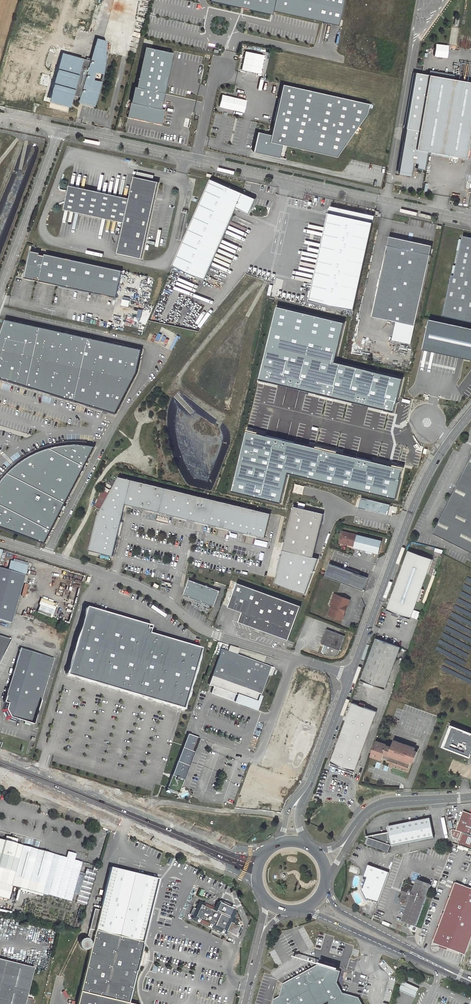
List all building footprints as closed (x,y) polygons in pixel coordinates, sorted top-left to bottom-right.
[(276,0),(216,0),(273,13),(274,10),(276,0)] [(339,25),(344,0),(276,0),(274,10),(339,25)] [(101,74),(105,56),(104,56),(105,41),(95,39),(89,61),(82,59),(61,53),(48,98),(69,104),(72,96),(79,98),(80,94),(86,96),(85,98),(95,101),(97,92),(99,82),(90,80),(92,71),(101,74)] [(146,46),(137,86),(165,92),(174,52),(146,46)] [(414,74),(398,172),(410,175),(412,167),(415,167),(415,169),(423,170),(426,152),(464,158),(468,139),(470,140),(470,136),(469,135),(470,123),(470,83),(414,74)] [(368,103),(282,84),(271,135),(257,132),(257,133),(257,136),(256,135),(255,139),(256,139),(253,152),(279,158),(282,145),(336,157),(366,113),(368,103)] [(166,109),(162,108),(165,92),(137,86),(135,86),(128,116),(162,124),(166,109)] [(78,100),(94,105),(95,101),(85,98),(86,96),(80,94),(79,98),(78,100)] [(47,102),(68,108),(69,104),(48,98),(47,102)] [(129,198),(69,185),(64,209),(124,222),(117,253),(141,258),(158,182),(134,176),(129,198)] [(256,199),(212,179),(174,266),(206,279),(238,208),(250,213),(256,199)] [(375,216),(331,206),(310,301),(354,310),(375,216)] [(463,235),(462,239),(459,239),(457,250),(460,250),(456,266),(454,265),(443,315),(470,322),(470,237),(463,235)] [(433,246),(390,236),(373,316),(416,326),(433,246)] [(41,252),(32,250),(26,277),(36,279),(36,278),(41,278),(41,280),(117,297),(123,270),(47,254),(46,256),(41,255),(41,252)] [(124,297),(122,305),(129,306),(130,298),(124,297)] [(143,350),(6,319),(0,336),(0,378),(116,414),(138,373),(143,350)] [(428,320),(421,350),(470,360),(470,329),(428,320)] [(46,543),(96,446),(93,446),(83,445),(77,444),(68,445),(61,446),(53,447),(50,448),(45,450),(38,452),(30,456),(16,466),(4,477),(0,483),(0,527),(46,543)] [(434,533),(470,551),(470,458),(434,533)] [(126,504),(265,538),(271,514),(119,477),(98,516),(89,550),(113,556),(126,504)] [(315,557),(324,512),(294,506),(285,550),(315,557)] [(379,553),(382,540),(357,535),(342,531),(340,542),(355,546),(354,547),(379,553)] [(432,558),(408,550),(387,610),(410,618),(432,558)] [(333,556),(328,570),(335,573),(340,558),(333,556)] [(0,568),(0,620),(11,623),(25,575),(0,568)] [(183,596),(214,607),(220,591),(189,580),(183,596)] [(301,606),(236,583),(228,608),(242,613),(239,623),(289,640),(301,606)] [(345,605),(347,600),(334,595),(330,605),(332,606),(328,616),(340,620),(342,615),(341,614),(344,605),(345,605)] [(347,600),(345,605),(344,605),(341,614),(342,615),(340,620),(342,621),(349,600),(347,600)] [(195,602),(193,608),(208,613),(210,607),(195,602)] [(183,709),(201,649),(148,633),(150,627),(86,607),(66,675),(183,709)] [(345,636),(326,629),(321,644),(327,646),(324,653),(333,656),(338,654),(345,636)] [(0,636),(0,661),(11,639),(0,636)] [(400,647),(376,638),(361,680),(384,689),(400,647)] [(271,676),(273,668),(235,655),(237,649),(229,647),(227,652),(221,650),(209,685),(214,687),(211,693),(235,702),(237,696),(251,700),(250,702),(257,704),(257,703),(258,703),(260,697),(267,674),(271,676)] [(16,668),(21,648),(16,666),(2,710),(3,713),(4,707),(10,689),(16,668)] [(54,658),(21,648),(16,668),(10,689),(4,707),(3,713),(7,721),(15,723),(16,719),(33,724),(54,658)] [(300,675),(278,740),(302,748),(314,713),(318,715),(328,685),(300,675)] [(251,700),(237,696),(235,702),(257,710),(261,697),(260,697),(258,703),(257,703),(257,704),(250,702),(251,700)] [(359,705),(353,703),(351,707),(331,762),(354,771),(376,711),(364,707),(359,705)] [(452,726),(444,747),(469,757),(470,753),(448,744),(454,728),(470,734),(470,733),(452,726)] [(454,728),(448,744),(470,753),(470,734),(454,728)] [(188,734),(167,789),(179,794),(200,738),(188,734)] [(382,759),(383,757),(384,755),(386,756),(385,758),(387,759),(386,760),(390,761),(394,762),(409,768),(411,761),(414,762),(419,749),(394,740),(392,743),(388,741),(387,744),(376,741),(371,755),(382,759)] [(354,773),(354,771),(331,762),(330,765),(354,773)] [(463,811),(456,830),(454,829),(452,830),(453,837),(459,839),(462,832),(463,833),(459,845),(465,847),(469,849),(470,850),(470,814),(463,811)] [(369,838),(367,845),(388,853),(389,853),(391,847),(434,838),(430,819),(388,827),(389,833),(366,837),(369,838)] [(73,893),(82,861),(23,844),(17,842),(19,838),(7,834),(5,838),(0,837),(0,895),(8,897),(12,884),(71,901),(73,893)] [(82,861),(73,893),(78,895),(78,897),(88,900),(98,866),(82,861)] [(378,903),(389,873),(382,870),(368,865),(364,877),(367,878),(363,889),(361,890),(366,900),(368,899),(378,903)] [(159,879),(111,867),(103,898),(100,911),(95,909),(90,930),(95,931),(78,1003),(131,1003),(129,1003),(137,971),(137,972),(138,966),(142,951),(143,946),(144,943),(159,879)] [(405,884),(403,890),(405,890),(404,894),(402,893),(400,899),(401,900),(409,903),(402,922),(416,927),(431,885),(417,880),(415,886),(407,883),(405,884)] [(465,955),(470,939),(470,888),(455,882),(433,943),(465,955)] [(199,918),(198,919),(226,931),(227,929),(228,930),(229,931),(235,934),(236,933),(239,927),(238,926),(232,923),(231,924),(229,923),(230,922),(232,918),(232,917),(204,905),(200,903),(195,916),(199,918)] [(80,942),(80,944),(80,946),(80,947),(81,948),(83,950),(85,950),(86,950),(88,950),(89,949),(90,948),(91,947),(91,945),(91,942),(90,941),(88,940),(87,939),(86,939),(85,939),(83,939),(82,940),(81,941),(80,942)] [(34,967),(0,959),(0,1003),(31,1003),(33,999),(26,997),(34,967)] [(323,968),(319,967),(285,985),(281,998),(276,1000),(275,1003),(361,1003),(358,999),(341,994),(335,983),(338,973),(332,971),(323,968)] [(410,984),(403,981),(400,989),(407,992),(416,996),(419,988),(410,984)]
